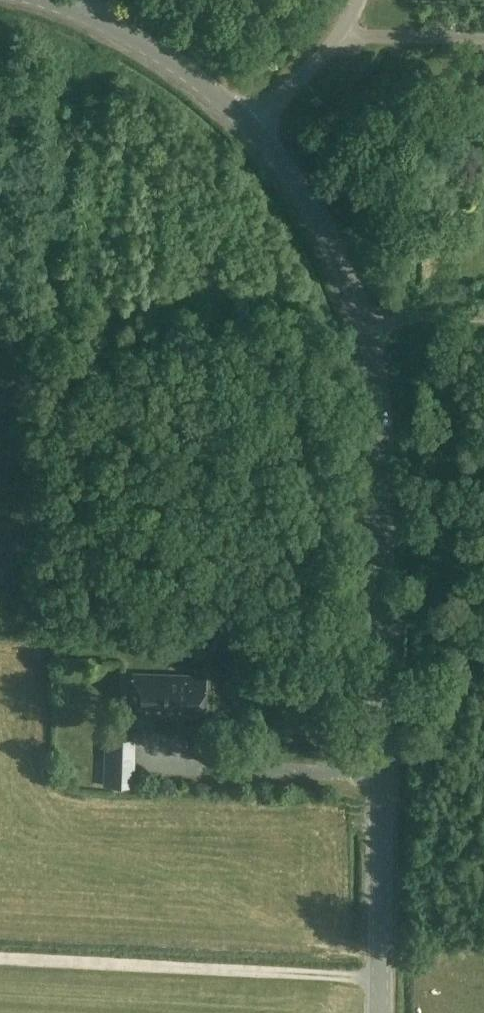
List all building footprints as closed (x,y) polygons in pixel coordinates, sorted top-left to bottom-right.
[(134,675),(133,715),(204,717),(205,677),(134,675)] [(130,787),(131,762),(107,761),(106,786),(130,787)]
